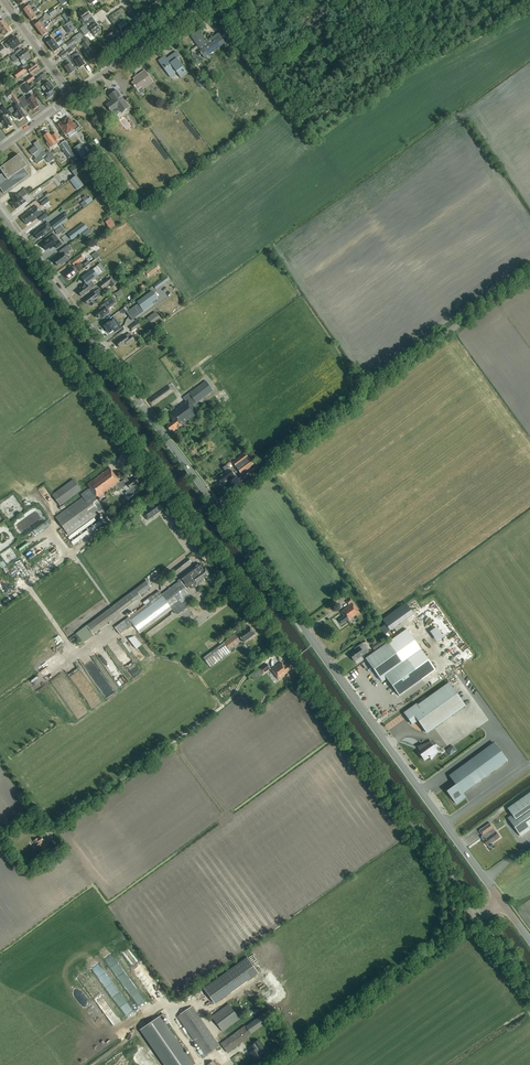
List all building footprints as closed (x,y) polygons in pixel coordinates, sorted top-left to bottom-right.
[(33,12),(32,11),(29,7),(33,4),(32,2),(28,5),(28,6),(23,10),(27,15),(33,12)] [(33,12),(27,15),(31,21),(37,17),(33,13),(37,10),(36,8),(32,11),(33,12)] [(56,13),(53,9),(48,12),(51,17),(56,13)] [(85,26),(93,19),(91,16),(90,17),(84,9),(78,13),(82,18),(80,20),(85,26)] [(44,27),(43,26),(41,23),(45,20),(43,18),(39,21),(40,22),(34,25),(38,31),(44,27)] [(95,23),(96,22),(93,19),(85,26),(80,29),(85,36),(91,31),(94,35),(101,31),(95,23)] [(71,33),(76,29),(71,21),(66,25),(71,33)] [(116,29),(123,38),(129,34),(127,32),(130,30),(124,21),(118,26),(119,27),(116,29)] [(44,27),(38,31),(42,37),(48,33),(45,28),(48,26),(47,23),(43,26),(44,27)] [(0,31),(2,35),(3,34),(5,36),(11,31),(7,26),(0,31)] [(117,42),(123,38),(116,29),(113,31),(114,32),(106,38),(110,44),(115,40),(117,42)] [(225,46),(231,42),(222,31),(206,43),(198,31),(191,36),(201,50),(200,51),(204,58),(213,51),(214,52),(215,51),(215,50),(223,44),(225,46)] [(62,40),(50,48),(54,53),(60,49),(60,48),(62,47),(65,51),(70,48),(69,48),(83,38),(79,34),(72,39),(73,39),(65,45),(63,43),(62,40)] [(11,47),(13,50),(21,44),(15,37),(8,42),(8,43),(5,45),(8,49),(11,47)] [(50,48),(62,40),(60,37),(54,41),(53,39),(47,43),(50,48)] [(89,51),(87,48),(91,45),(87,40),(81,45),(85,49),(82,51),(84,54),(89,62),(94,58),(89,51)] [(23,52),(20,49),(15,53),(16,53),(10,57),(14,62),(19,59),(21,61),(24,59),(26,62),(31,58),(25,51),(23,52)] [(80,68),(85,65),(80,57),(80,56),(78,52),(71,57),(73,60),(75,61),(80,68)] [(177,60),(180,58),(176,53),(176,52),(166,58),(165,56),(158,61),(170,77),(176,72),(180,77),(187,72),(177,60)] [(70,64),(68,61),(65,63),(67,66),(65,67),(69,74),(75,71),(70,64)] [(38,69),(34,63),(30,66),(30,65),(29,66),(27,63),(13,73),(17,79),(28,70),(31,74),(38,69)] [(143,89),(153,82),(144,70),(133,79),(135,81),(132,83),(137,90),(141,87),(143,89)] [(28,84),(35,79),(32,75),(25,80),(28,84)] [(47,100),(55,94),(55,93),(56,93),(53,90),(55,89),(49,81),(41,88),(44,92),(46,95),(45,96),(47,100)] [(29,93),(32,90),(26,82),(23,84),(29,93)] [(129,107),(117,90),(109,96),(112,100),(106,105),(111,112),(114,115),(115,116),(116,116),(117,116),(129,107)] [(20,103),(15,96),(11,91),(5,95),(9,100),(12,98),(16,105),(13,107),(8,110),(12,116),(14,115),(16,119),(18,118),(20,120),(25,116),(17,105),(20,103)] [(39,106),(37,103),(38,103),(32,95),(25,100),(27,104),(28,104),(33,110),(39,106)] [(9,122),(10,122),(6,116),(9,114),(4,107),(0,109),(0,110),(4,116),(0,118),(0,122),(3,126),(4,126),(7,129),(12,126),(9,122)] [(63,132),(64,131),(66,134),(73,129),(76,132),(81,128),(76,122),(73,124),(69,118),(60,125),(62,128),(61,128),(63,132)] [(59,139),(55,133),(50,136),(48,133),(44,137),(49,143),(51,147),(56,144),(54,142),(59,139)] [(42,158),(46,155),(45,153),(37,141),(33,144),(35,146),(29,151),(32,156),(33,155),(36,159),(34,160),(37,164),(43,160),(42,158)] [(72,163),(78,159),(65,141),(59,145),(72,163)] [(80,157),(87,153),(80,144),(74,148),(80,157)] [(29,175),(24,168),(27,166),(19,155),(0,168),(0,169),(3,173),(0,175),(0,188),(4,193),(29,175)] [(80,162),(70,169),(74,176),(85,169),(80,162)] [(118,177),(122,175),(116,167),(113,170),(118,177)] [(77,190),(83,186),(76,176),(70,181),(77,190)] [(16,210),(16,209),(25,203),(18,194),(12,199),(14,201),(11,203),(16,210)] [(89,196),(87,198),(85,195),(82,198),(87,205),(93,200),(89,196)] [(43,207),(50,202),(46,197),(39,202),(43,207)] [(42,214),(38,209),(36,206),(26,213),(27,214),(21,218),(27,225),(31,222),(31,223),(38,218),(41,221),(47,217),(44,212),(42,214)] [(38,231),(34,234),(38,239),(41,237),(42,237),(50,230),(51,231),(54,229),(55,230),(61,225),(67,220),(64,215),(56,221),(51,225),(50,225),(48,222),(45,224),(37,230),(38,231)] [(110,217),(105,221),(110,228),(115,225),(110,217)] [(76,237),(87,229),(83,223),(72,232),(76,237)] [(45,243),(42,245),(46,251),(50,247),(51,248),(54,246),(56,249),(62,245),(56,237),(54,235),(51,237),(45,242),(45,243)] [(68,256),(67,256),(70,254),(68,252),(71,250),(68,245),(59,252),(61,255),(57,258),(54,261),(57,266),(61,264),(62,265),(69,259),(70,258),(69,256),(68,256)] [(95,260),(100,256),(97,252),(92,255),(95,260)] [(74,266),(84,259),(81,255),(71,262),(74,266)] [(83,269),(79,263),(74,267),(73,267),(67,271),(68,272),(65,274),(69,279),(83,269)] [(148,276),(151,273),(158,268),(156,264),(145,272),(148,276)] [(81,289),(77,292),(81,297),(91,290),(95,286),(91,281),(97,277),(103,273),(97,266),(92,270),(81,278),(86,284),(80,288),(81,289)] [(112,287),(117,284),(111,276),(99,285),(102,289),(110,284),(112,287)] [(101,294),(98,290),(94,293),(94,292),(87,297),(88,298),(84,301),(87,305),(89,303),(92,306),(96,303),(94,301),(98,298),(98,297),(101,294)] [(157,299),(152,291),(137,302),(138,304),(127,312),(132,320),(153,305),(152,303),(157,299)] [(99,311),(94,314),(97,318),(101,316),(102,317),(108,312),(106,309),(104,306),(98,310),(99,311)] [(151,324),(159,318),(155,312),(147,318),(151,324)] [(122,328),(115,318),(103,326),(109,334),(114,330),(115,333),(122,328)] [(133,331),(139,326),(136,322),(130,327),(133,331)] [(134,340),(129,333),(126,336),(125,335),(119,339),(120,340),(116,343),(120,348),(125,343),(127,345),(134,340)] [(173,432),(198,413),(192,406),(212,391),(205,381),(183,398),(185,402),(168,415),(173,421),(166,426),(170,431),(172,430),(173,432)] [(152,407),(172,392),(168,386),(148,400),(152,407)] [(241,474),(253,465),(244,453),(232,462),(233,464),(241,474)] [(82,497),(55,517),(68,535),(100,512),(104,510),(101,506),(96,499),(97,498),(97,499),(117,486),(120,490),(123,488),(127,485),(130,489),(125,493),(128,498),(139,491),(135,486),(139,483),(134,477),(129,481),(126,478),(120,483),(109,468),(86,484),(90,489),(89,490),(88,489),(80,494),(82,497)] [(222,475),(217,479),(219,482),(219,483),(220,484),(221,484),(222,485),(227,482),(229,481),(234,477),(228,470),(224,473),(222,475)] [(60,506),(81,490),(73,480),(52,495),(60,506)] [(142,514),(147,521),(160,511),(160,510),(161,509),(157,504),(152,508),(152,507),(142,514)] [(47,521),(31,531),(33,535),(49,525),(47,521)] [(99,522),(70,541),(73,544),(101,525),(99,522)] [(176,574),(191,562),(188,558),(173,570),(176,574)] [(203,569),(199,564),(180,578),(181,578),(177,581),(178,582),(162,595),(159,591),(148,599),(149,601),(145,603),(147,606),(120,626),(122,629),(125,629),(128,627),(128,628),(133,624),(139,633),(172,608),(177,613),(178,614),(187,607),(187,605),(186,604),(192,600),(185,590),(186,589),(184,586),(185,585),(188,588),(190,586),(192,589),(196,586),(204,580),(203,579),(210,574),(205,568),(203,569)] [(91,633),(151,588),(146,581),(86,626),(91,633)] [(406,603),(382,620),(390,631),(413,614),(406,603)] [(348,621),(359,613),(353,604),(341,612),(344,616),(339,620),(342,624),(347,620),(348,621)] [(237,634),(243,643),(255,634),(249,626),(237,634)] [(436,670),(406,629),(365,659),(373,670),(372,670),(379,680),(384,676),(399,696),(436,670)] [(235,635),(203,658),(210,668),(231,652),(230,650),(234,647),(235,649),(236,648),(240,646),(238,644),(240,642),(235,635)] [(132,646),(135,644),(129,637),(127,639),(132,646)] [(361,657),(364,655),(368,652),(368,650),(367,649),(367,648),(366,647),(365,646),(364,645),(363,644),(362,643),(358,646),(354,649),(354,650),(349,654),(354,661),(361,656),(361,657)] [(252,655),(244,644),(242,645),(251,656),(252,655)] [(283,666),(281,662),(271,670),(278,680),(285,675),(288,679),(291,677),(288,674),(286,672),(292,668),(289,663),(287,665),(286,664),(283,666)] [(263,674),(270,669),(267,664),(259,669),(263,674)] [(121,672),(113,678),(120,687),(129,681),(121,672)] [(465,706),(448,683),(417,706),(416,704),(404,713),(412,724),(417,720),(427,733),(465,706)] [(65,700),(77,719),(87,712),(70,686),(65,689),(70,697),(65,700)] [(422,755),(421,755),(424,761),(429,757),(429,758),(430,758),(431,760),(437,752),(435,748),(437,746),(433,743),(430,745),(429,743),(418,747),(423,754),(421,755),(422,755)] [(447,791),(454,802),(464,795),(462,794),(507,761),(494,743),(449,776),(456,785),(447,791)] [(445,749),(449,755),(456,750),(453,745),(445,749)] [(507,809),(516,820),(511,823),(519,835),(521,837),(529,830),(528,828),(529,827),(529,793),(507,809)] [(36,816),(31,819),(38,829),(43,825),(36,816)] [(494,830),(491,825),(490,823),(479,831),(482,836),(481,837),(486,845),(491,842),(492,843),(500,838),(494,830)] [(42,856),(49,850),(43,842),(43,841),(40,837),(34,841),(37,845),(35,847),(42,856)] [(258,973),(247,958),(204,989),(215,1004),(258,973)] [(134,963),(139,973),(146,970),(141,959),(134,963)] [(223,1032),(239,1019),(228,1004),(211,1017),(223,1032)] [(205,1056),(219,1047),(191,1006),(178,1016),(205,1056)] [(251,1035),(268,1022),(262,1014),(245,1026),(220,1044),(227,1053),(251,1035)] [(140,1030),(164,1064),(194,1064),(160,1016),(140,1030)] [(256,1060),(262,1056),(259,1051),(264,1047),(259,1039),(253,1043),(254,1044),(250,1047),(253,1051),(250,1053),(256,1060)]
